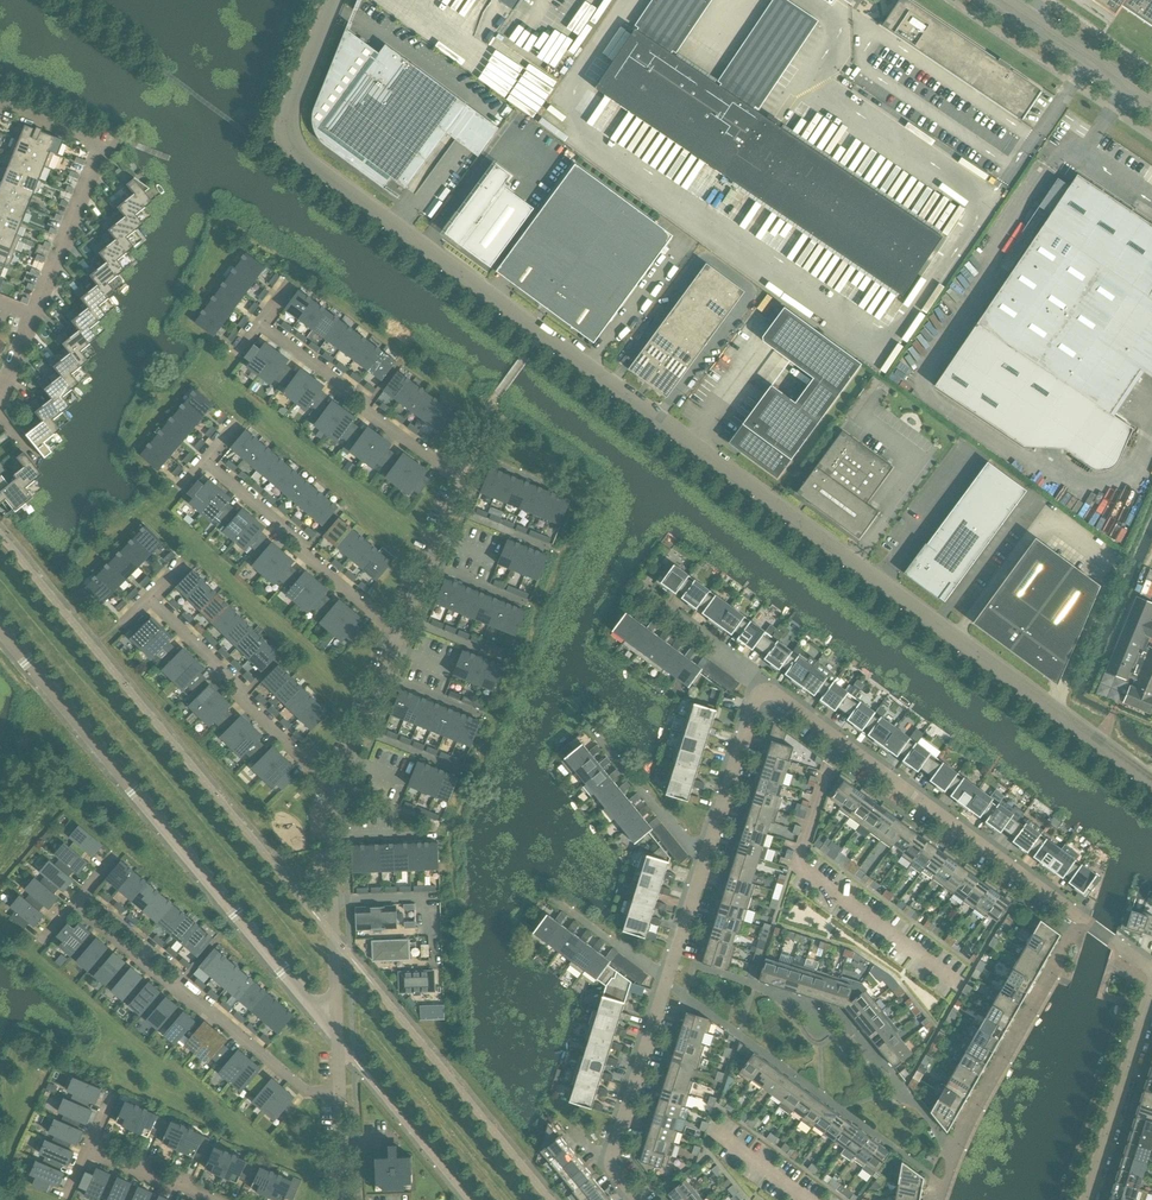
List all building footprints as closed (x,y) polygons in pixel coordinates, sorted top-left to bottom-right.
[(514,11),(522,0),(497,0),(514,11)] [(722,174),(762,115),(754,109),(756,107),(814,22),(781,0),(777,0),(721,83),(721,84),(720,86),(671,53),(673,51),(708,0),(656,0),(638,27),(639,28),(637,30),(635,29),(596,88),(722,174)] [(990,99),(991,98),(1021,117),(1040,91),(1031,85),(1031,84),(1010,69),(1012,66),(1000,58),(998,61),(908,0),(900,0),(890,14),(889,15),(882,26),(973,87),(972,88),(973,87),(976,90),(976,91),(977,90),(990,99)] [(1139,18),(1151,27),(1151,0),(1093,0),(1113,13),(1112,14),(1115,15),(1121,6),(1139,18)] [(391,178),(406,188),(447,132),(467,105),(386,45),(379,53),(364,42),(365,42),(365,41),(365,40),(365,39),(364,39),(364,38),(363,38),(362,38),(361,38),(360,38),(360,39),(346,29),(315,107),(314,110),(313,112),(313,115),(313,117),(313,120),(313,122),(313,124),(314,127),(314,129),(315,132),(316,134),(318,136),(319,138),(320,140),(322,142),(324,144),(326,145),(384,188),(391,178)] [(499,128),(467,105),(447,132),(479,155),(499,128)] [(762,115),(722,174),(903,296),(943,237),(762,115)] [(24,125),(18,139),(34,145),(39,131),(24,125)] [(39,131),(34,145),(53,153),(59,139),(39,131)] [(14,137),(8,151),(28,159),(34,145),(18,139),(14,137)] [(34,145),(28,159),(48,167),(53,153),(34,145)] [(12,154),(6,167),(22,173),(28,159),(8,151),(8,152),(12,154)] [(74,162),(83,166),(85,161),(76,157),(74,162)] [(28,159),(22,173),(38,179),(43,166),(47,168),(48,167),(28,159)] [(610,322),(673,236),(575,164),(512,250),(537,268),(523,287),(542,302),(544,299),(553,306),(551,308),(571,323),(585,303),(610,322)] [(1148,165),(1140,177),(1151,185),(1151,167),(1148,165)] [(460,214),(474,225),(460,245),(491,267),(534,208),(503,186),(510,176),(496,166),(461,213),(460,214)] [(6,167),(1,181),(17,187),(22,173),(6,167)] [(114,171),(125,185),(126,184),(144,207),(151,202),(143,192),(147,188),(134,178),(133,179),(132,179),(129,181),(119,168),(114,171)] [(68,176),(78,179),(79,175),(70,171),(68,176)] [(22,173),(17,187),(33,193),(38,179),(22,173)] [(1048,448),(1065,449),(1092,467),(1094,468),(1096,469),(1097,470),(1099,470),(1101,470),(1103,470),(1105,470),(1107,470),(1108,469),(1110,469),(1112,468),(1113,467),(1115,466),(1116,464),(1117,463),(1118,461),(1119,460),(1133,428),(1111,413),(1140,370),(1151,377),(1151,225),(1078,174),(1070,186),(1058,178),(1039,207),(1051,214),(935,386),(1024,446),(1048,448)] [(11,201),(17,187),(1,181),(0,183),(0,197),(11,201)] [(111,202),(116,207),(135,230),(142,224),(134,215),(143,207),(143,208),(144,207),(126,184),(125,185),(133,194),(124,202),(123,201),(120,204),(116,198),(111,202)] [(17,187),(11,201),(27,207),(33,193),(17,187)] [(443,192),(436,203),(441,207),(446,201),(449,197),(443,192)] [(5,215),(11,201),(0,197),(0,213),(5,215)] [(11,201),(5,215),(21,221),(27,207),(11,201)] [(441,208),(434,202),(431,206),(425,214),(432,219),(441,208)] [(102,224),(107,230),(126,253),(132,247),(125,237),(134,230),(135,230),(116,207),(124,218),(114,225),(114,224),(111,227),(106,221),(102,224)] [(0,229),(20,237),(20,236),(16,235),(21,221),(5,215),(0,229)] [(14,251),(20,237),(0,229),(0,245),(14,251)] [(93,247),(97,253),(98,252),(117,275),(123,270),(115,260),(125,253),(126,253),(107,230),(115,240),(105,247),(102,249),(97,244),(93,247)] [(4,263),(8,265),(14,251),(0,245),(0,262),(4,263)] [(84,270),(88,276),(89,275),(107,298),(114,293),(106,283),(116,275),(116,276),(117,275),(98,252),(97,253),(105,263),(96,270),(96,269),(93,272),(88,267),(84,270)] [(247,253),(236,267),(255,281),(266,267),(247,253)] [(35,259),(44,263),(46,258),(37,254),(35,259)] [(707,263),(698,275),(717,289),(726,277),(707,263)] [(236,267),(226,281),(245,295),(255,281),(236,267)] [(29,273),(38,277),(40,272),(31,268),(29,273)] [(269,283),(273,286),(280,277),(276,274),(269,283)] [(75,293),(79,298),(80,298),(98,321),(105,315),(97,306),(106,298),(107,299),(107,298),(89,275),(88,276),(96,285),(87,293),(87,292),(83,295),(79,289),(75,293)] [(698,275),(691,285),(710,299),(717,289),(698,275)] [(726,277),(717,289),(736,303),(745,291),(726,277)] [(226,281),(216,295),(235,309),(245,295),(226,281)] [(691,285),(684,294),(703,308),(710,299),(691,285)] [(269,292),(265,288),(259,297),(263,300),(269,292)] [(717,289),(710,299),(729,313),(736,303),(717,289)] [(285,309),(299,320),(313,300),(299,290),(285,309)] [(684,294),(677,304),(696,318),(703,308),(684,294)] [(216,295),(206,309),(225,323),(235,309),(216,295)] [(22,297),(20,302),(27,305),(29,300),(22,297)] [(65,316),(70,321),(71,321),(89,344),(96,338),(88,328),(97,321),(98,321),(80,298),(79,298),(87,308),(78,316),(77,315),(74,318),(70,312),(65,316)] [(710,299),(703,308),(722,323),(729,313),(710,299)] [(299,320),(313,330),(327,311),(313,300),(299,320)] [(248,311),(253,314),(259,305),(255,302),(248,311)] [(677,304),(670,313),(689,327),(696,318),(677,304)] [(743,423),(736,434),(744,448),(741,452),(777,478),(862,364),(785,307),(763,337),(763,341),(813,378),(796,402),(772,385),(743,423)] [(703,308),(696,318),(715,332),(722,323),(703,308)] [(225,323),(206,309),(196,322),(195,323),(215,337),(225,323)] [(313,330),(327,340),(341,321),(327,311),(313,330)] [(670,313),(662,323),(682,337),(689,327),(670,313)] [(245,316),(238,325),(242,328),(249,319),(245,316)] [(696,318),(689,327),(708,342),(715,332),(696,318)] [(56,338),(61,344),(61,343),(80,366),(87,361),(79,351),(88,344),(89,344),(71,321),(70,321),(78,331),(69,338),(68,338),(65,340),(61,335),(56,338)] [(281,326),(290,332),(293,328),(284,321),(281,326)] [(327,340),(340,350),(355,331),(341,321),(327,340)] [(662,323),(655,332),(675,347),(682,337),(662,323)] [(689,327),(682,337),(701,351),(708,342),(689,327)] [(235,330),(228,339),(232,342),(239,333),(235,330)] [(340,350),(354,360),(369,341),(355,331),(340,350)] [(295,336),(304,342),(307,338),(298,332),(295,336)] [(655,332),(648,342),(668,356),(675,347),(655,332)] [(682,337),(675,347),(694,361),(701,351),(682,337)] [(354,360),(368,371),(382,351),(369,341),(354,360)] [(309,346),(317,352),(321,348),(312,342),(309,346)] [(648,342),(641,352),(660,366),(668,356),(648,342)] [(47,361),(52,367),(52,366),(71,389),(78,384),(70,374),(79,366),(79,367),(80,366),(61,343),(61,344),(69,354),(60,361),(59,360),(56,363),(51,358),(47,361)] [(247,367),(259,376),(277,352),(265,343),(260,350),(254,345),(245,357),(251,362),(247,367)] [(675,347),(668,356),(687,370),(694,361),(675,347)] [(382,351),(368,371),(382,381),(396,362),(382,351)] [(275,379),(280,383),(290,372),(284,367),(289,361),(277,352),(259,376),(271,384),(275,379)] [(322,356),(331,363),(334,358),(326,352),(322,356)] [(628,369),(648,383),(660,366),(641,352),(628,369)] [(668,356),(660,366),(680,380),(687,370),(668,356)] [(339,362),(336,366),(345,373),(348,368),(339,362)] [(43,389),(62,412),(68,406),(60,397),(70,389),(70,390),(71,389),(52,366),(52,367),(60,376),(50,384),(50,383),(47,386),(41,378),(36,382),(42,389),(43,389)] [(660,366),(648,383),(667,397),(680,380),(660,366)] [(283,393),(295,402),(312,378),(300,370),(296,376),(290,372),(280,383),(287,388),(283,393)] [(384,391),(398,401),(412,382),(398,371),(384,391)] [(350,376),(359,383),(362,379),(353,372),(350,376)] [(316,410),(325,398),(319,393),(324,387),(312,378),(295,402),(307,411),(310,406),(316,410)] [(364,387),(373,393),(376,389),(367,382),(364,387)] [(398,401),(412,411),(426,392),(412,382),(398,401)] [(29,406),(33,412),(34,412),(52,435),(59,429),(51,419),(61,412),(62,412),(43,389),(42,389),(50,399),(41,407),(41,406),(37,408),(33,403),(29,406)] [(196,389),(185,403),(203,418),(215,405),(196,389)] [(412,411),(425,422),(440,402),(426,392),(412,411)] [(314,425),(326,434),(344,410),(332,401),(327,408),(321,404),(326,398),(325,398),(316,410),(312,415),(318,420),(314,425)] [(440,402),(425,422),(439,432),(454,413),(440,402)] [(185,403),(174,416),(192,431),(203,418),(185,403)] [(380,407),(389,414),(392,409),(383,403),(380,407)] [(277,411),(283,415),(287,409),(284,406),(280,407),(277,411)] [(342,438),(348,442),(357,430),(351,425),(356,419),(344,410),(326,434),(338,443),(342,438)] [(34,412),(33,412),(41,422),(32,429),(31,429),(28,431),(24,426),(20,429),(24,435),(43,458),(50,452),(42,442),(51,435),(52,435),(34,412)] [(217,421),(221,424),(228,416),(224,413),(217,421)] [(394,417),(402,424),(406,419),(397,413),(394,417)] [(174,416),(163,429),(181,444),(192,431),(174,416)] [(407,427),(416,434),(419,430),(410,423),(407,427)] [(213,426),(205,434),(209,438),(217,429),(213,426)] [(344,447),(362,460),(379,436),(367,428),(363,434),(357,430),(348,442),(344,447)] [(163,429),(152,442),(170,457),(181,444),(163,429)] [(231,448),(244,459),(259,441),(246,430),(231,448)] [(893,467),(843,430),(797,493),(859,538),(878,512),(867,503),(893,467)] [(421,438),(430,444),(433,440),(425,434),(421,438)] [(377,464),(384,468),(392,456),(387,451),(391,445),(379,436),(362,460),(374,469),(377,464)] [(194,447),(198,451),(205,442),(201,439),(194,447)] [(244,459),(257,470),(272,452),(259,441),(244,459)] [(170,457),(152,442),(141,455),(159,471),(170,457)] [(13,474),(12,475),(31,498),(32,497),(24,488),(33,480),(33,481),(41,475),(22,452),(15,457),(23,467),(14,475),(13,474)] [(183,460),(187,464),(194,455),(190,452),(183,460)] [(257,470),(270,481),(286,463),(272,452),(257,470)] [(386,478),(397,486),(415,463),(403,454),(398,460),(392,456),(384,468),(389,472),(386,478)] [(237,467),(229,460),(226,464),(234,471),(237,467)] [(1027,490),(992,465),(988,462),(906,573),(916,580),(918,578),(927,584),(925,587),(945,601),(1027,490)] [(270,481),(283,492),(299,474),(286,463),(270,481)] [(415,463),(397,486),(409,495),(413,490),(420,495),(428,482),(422,478),(427,471),(415,463)] [(172,473),(176,477),(183,468),(179,465),(172,473)] [(480,493),(494,498),(504,473),(490,468),(480,493)] [(242,471),(239,475),(247,482),(251,478),(242,471)] [(494,498),(507,503),(517,479),(504,473),(494,498)] [(283,492),(296,504),(312,485),(299,474),(283,492)] [(0,491),(0,502),(8,511),(2,516),(3,518),(13,510),(14,511),(24,503),(31,498),(12,475),(14,478),(13,480),(13,481),(0,491)] [(13,481),(13,480),(7,484),(0,476),(0,491),(13,481)] [(507,503),(520,509),(530,484),(517,479),(507,503)] [(190,503),(201,513),(220,490),(209,481),(203,487),(198,482),(188,493),(194,498),(190,503)] [(252,486),(260,493),(264,489),(255,482),(252,486)] [(520,509),(534,514),(544,489),(530,484),(520,509)] [(296,504),(310,515),(325,497),(312,485),(296,504)] [(534,514),(547,520),(557,495),(544,489),(534,514)] [(216,517),(222,522),(232,510),(226,506),(231,500),(220,490),(201,513),(212,522),(216,517)] [(268,493),(265,497),(273,504),(277,500),(268,493)] [(557,495),(547,520),(561,525),(571,500),(557,495)] [(325,497),(310,515),(323,526),(338,508),(325,497)] [(290,511),(281,504),(278,508),(286,515),(290,511)] [(223,532),(235,541),(254,519),(242,509),(237,515),(232,510),(222,522),(228,527),(223,532)] [(476,514),(487,518),(489,513),(478,509),(476,514)] [(489,519),(500,523),(502,518),(491,514),(489,519)] [(294,515),(291,519),(299,526),(303,522),(294,515)] [(324,536),(337,547),(353,529),(339,518),(324,536)] [(251,556),(265,539),(260,534),(265,528),(254,519),(235,541),(246,551),(250,546),(255,550),(251,556)] [(502,524),(513,529),(515,524),(504,519),(502,524)] [(516,530),(527,534),(529,529),(518,525),(516,530)] [(146,526),(134,538),(151,555),(163,542),(146,526)] [(316,534),(308,527),(304,531),(313,538),(316,534)] [(337,547),(350,558),(366,540),(353,529),(337,547)] [(529,535),(539,539),(541,534),(531,530),(529,535)] [(541,534),(539,539),(549,543),(551,538),(541,534)] [(134,538),(122,550),(139,567),(151,555),(134,538)] [(253,566),(264,575),(283,553),(272,543),(266,549),(261,545),(266,539),(265,539),(251,556),(257,561),(253,566)] [(498,564),(511,569),(521,545),(508,539),(498,564)] [(350,558),(363,570),(379,551),(366,540),(350,558)] [(973,623),(992,636),(1057,684),(1098,589),(1097,589),(1089,583),(1091,579),(1082,572),(1079,576),(1052,556),(1054,552),(1045,545),(1042,549),(1034,542),(1033,541),(976,619),(973,623)] [(511,569),(525,575),(535,550),(521,545),(511,569)] [(319,552),(327,559),(331,555),(322,548),(319,552)] [(122,550),(110,563),(127,580),(139,567),(122,550)] [(535,550),(525,575),(538,580),(548,556),(535,550)] [(164,559),(168,562),(176,555),(172,551),(164,559)] [(379,551),(363,570),(377,581),(392,563),(379,551)] [(279,580),(285,585),(295,573),(289,568),(294,562),(283,553),(264,575),(275,585),(279,580)] [(332,563),(340,570),(344,566),(335,559),(332,563)] [(651,566),(656,571),(661,565),(655,561),(651,566)] [(110,563),(98,575),(115,592),(127,580),(110,563)] [(152,571),(156,575),(163,567),(160,563),(152,571)] [(676,594),(678,590),(687,578),(689,576),(674,564),(669,571),(665,568),(655,582),(668,591),(669,589),(676,594)] [(176,587),(188,599),(205,582),(193,570),(176,587)] [(348,570),(345,574),(353,581),(357,577),(348,570)] [(286,594),(297,604),(316,581),(305,572),(300,578),(295,573),(285,585),(290,589),(286,594)] [(115,592),(98,575),(86,587),(103,604),(115,592)] [(148,576),(140,583),(144,587),(151,579),(148,576)] [(695,611),(699,606),(708,594),(710,591),(695,580),(693,582),(687,578),(678,590),(684,594),(681,598),(688,603),(686,605),(695,611)] [(436,603),(449,609),(459,584),(446,579),(436,603)] [(493,585),(503,589),(505,584),(495,580),(493,585)] [(313,608),(318,613),(328,602),(323,597),(328,591),(316,581),(297,604),(309,613),(313,608)] [(188,599),(201,611),(217,594),(205,582),(188,599)] [(367,593),(367,592),(370,589),(362,582),(358,586),(367,593)] [(449,609),(462,614),(472,589),(459,584),(449,609)] [(507,590),(517,594),(519,590),(509,586),(507,590)] [(370,589),(367,592),(372,597),(377,591),(372,587),(370,589)] [(128,596),(132,599),(139,592),(136,588),(128,596)] [(462,614),(476,620),(486,595),(472,589),(462,614)] [(519,590),(517,594),(527,599),(529,594),(519,590)] [(201,611),(213,623),(230,606),(217,594),(201,611)] [(707,620),(715,626),(730,606),(715,595),(713,598),(708,594),(699,606),(705,610),(702,613),(709,618),(707,620)] [(476,620),(489,625),(499,600),(486,595),(476,620)] [(1135,681),(1133,686),(1133,687),(1131,687),(1124,702),(1151,713),(1151,648),(1149,647),(1148,649),(1145,648),(1150,636),(1151,637),(1151,604),(1136,597),(1106,671),(1126,679),(1127,676),(1129,677),(1134,679),(1136,679),(1135,681)] [(181,607),(174,599),(170,603),(178,610),(181,607)] [(116,608),(120,611),(127,604),(124,600),(116,608)] [(320,623),(331,632),(350,610),(339,600),(334,606),(328,602),(318,613),(324,618),(320,623)] [(489,625),(502,630),(512,606),(499,600),(489,625)] [(287,616),(292,610),(286,605),(281,612),(287,616)] [(213,623),(225,635),(242,618),(230,606),(213,623)] [(512,606),(502,630),(516,636),(526,611),(512,606)] [(732,635),(734,631),(743,619),(745,617),(730,606),(715,626),(724,632),(725,630),(732,635)] [(350,610),(331,632),(342,642),(346,637),(352,642),(362,630),(356,625),(361,619),(350,610)] [(622,644),(623,644),(640,622),(645,614),(640,610),(634,618),(623,610),(617,618),(620,620),(612,631),(625,640),(622,644)] [(182,615),(190,622),(194,619),(186,611),(182,615)] [(131,639),(141,649),(162,628),(152,618),(146,623),(140,618),(130,629),(135,634),(131,639)] [(225,635),(238,647),(254,631),(242,618),(225,635)] [(431,624),(442,629),(444,624),(433,619),(431,624)] [(755,647),(761,651),(770,639),(764,635),(766,632),(750,621),(748,623),(743,619),(734,631),(740,635),(736,641),(744,647),(746,645),(752,650),(755,647)] [(623,644),(636,654),(652,631),(658,623),(653,620),(647,628),(640,622),(623,644)] [(206,631),(198,623),(194,627),(202,634),(206,631)] [(444,630),(455,634),(457,629),(446,625),(444,630)] [(156,655),(162,660),(172,649),(167,644),(173,639),(162,628),(141,649),(152,659),(156,655)] [(636,654),(648,663),(665,641),(671,633),(665,629),(659,637),(652,631),(636,654)] [(458,635),(469,639),(470,634),(459,630),(458,635)] [(238,647),(250,660),(267,643),(254,631),(238,647)] [(207,639),(214,646),(218,643),(210,635),(207,639)] [(471,640),(482,645),(484,640),(473,635),(471,640)] [(661,672),(664,669),(677,650),(683,642),(678,638),(672,646),(665,641),(648,663),(661,672)] [(782,666),(791,654),(793,652),(777,641),(775,643),(770,639),(761,651),(767,655),(764,659),(771,663),(769,666),(778,672),(782,666)] [(484,646),(494,650),(496,645),(486,641),(484,646)] [(267,643),(250,660),(262,672),(279,655),(267,643)] [(496,645),(494,650),(504,654),(506,649),(496,645)] [(222,647),(219,651),(226,658),(230,655),(222,647)] [(664,669),(676,678),(690,659),(696,651),(691,647),(685,656),(677,650),(664,669)] [(163,670),(173,680),(194,659),(183,649),(178,654),(172,649),(162,660),(167,665),(163,670)] [(453,675),(466,680),(476,656),(463,650),(453,675)] [(790,681),(798,687),(813,667),(813,666),(798,656),(796,658),(791,654),(782,666),(787,670),(785,674),(792,679),(790,681)] [(466,680),(480,686),(490,661),(476,656),(466,680)] [(690,659),(676,678),(689,687),(709,661),(703,657),(697,665),(690,659)] [(188,696),(204,680),(198,675),(204,670),(194,659),(173,680),(183,690),(188,686),(193,691),(188,696)] [(235,659),(231,663),(239,670),(242,667),(235,659)] [(490,661),(480,686),(493,691),(503,666),(490,661)] [(813,667),(798,687),(806,693),(808,691),(814,695),(817,692),(822,696),(833,681),(834,682),(837,677),(816,662),(813,666),(813,667)] [(262,682),(275,694),(291,677),(279,665),(262,682)] [(244,675),(251,683),(255,679),(247,671),(244,675)] [(275,694),(287,706),(304,689),(291,677),(275,694)] [(189,706),(199,716),(220,695),(210,685),(204,691),(199,686),(204,681),(204,680),(188,696),(193,701),(189,706)] [(833,681),(822,696),(818,702),(827,708),(829,706),(835,711),(838,707),(843,712),(852,700),(855,697),(859,691),(853,687),(848,693),(834,682),(833,681)] [(287,706),(299,718),(316,701),(304,689),(287,706)] [(391,714),(404,720),(414,695),(401,690),(391,714)] [(448,696),(459,700),(461,695),(450,691),(448,696)] [(268,701),(260,694),(256,697),(264,705),(268,701)] [(214,722),(220,727),(230,716),(225,711),(231,706),(220,695),(199,716),(210,726),(214,722)] [(404,720),(418,725),(428,700),(414,695),(404,720)] [(462,701),(472,705),(474,700),(464,696),(462,701)] [(865,727),(873,715),(875,712),(855,697),(852,700),(843,712),(849,716),(847,719),(854,724),(852,726),(860,733),(865,727)] [(418,725),(431,730),(441,706),(428,700),(418,725)] [(474,700),(472,705),(482,709),(484,704),(474,700)] [(316,701),(299,718),(311,730),(328,713),(316,701)] [(685,718),(712,726),(721,729),(723,723),(714,720),(718,707),(708,704),(707,707),(695,703),(690,702),(685,718)] [(268,709),(276,717),(280,713),(272,706),(268,709)] [(431,730),(444,736),(454,711),(441,706),(431,730)] [(444,736),(458,741),(468,716),(454,711),(444,736)] [(873,742),(881,748),(896,727),(881,717),(879,719),(873,715),(865,727),(870,731),(868,735),(874,739),(873,742)] [(220,737),(231,747),(252,726),(241,716),(235,722),(230,716),(220,727),(225,732),(220,737)] [(468,716),(458,741),(471,747),(481,722),(468,716)] [(292,725),(284,718),(280,721),(288,729),(292,725)] [(685,718),(680,733),(707,741),(716,744),(718,738),(709,735),(712,726),(685,718)] [(769,748),(768,753),(790,760),(794,747),(783,744),(787,733),(773,723),(766,747),(769,748)] [(246,753),(251,758),(262,748),(257,742),(262,737),(252,726),(231,747),(241,757),(246,753)] [(900,753),(908,741),(910,738),(896,727),(881,748),(889,754),(891,752),(897,756),(900,753)] [(304,738),(297,730),(293,734),(301,741),(304,738)] [(386,735),(397,740),(399,735),(388,730),(386,735)] [(680,733),(676,748),(702,756),(712,759),(714,753),(704,750),(707,741),(680,733)] [(302,742),(309,749),(314,743),(307,736),(302,742)] [(400,741),(410,745),(412,740),(402,736),(400,741)] [(571,774),(575,771),(593,756),(601,750),(596,745),(589,751),(580,740),(572,747),(575,750),(561,761),(571,774)] [(413,746),(424,750),(426,745),(415,741),(413,746)] [(920,768),(926,773),(935,761),(929,756),(931,754),(916,742),(914,745),(908,741),(900,753),(905,757),(901,763),(910,769),(911,767),(918,772),(920,768)] [(426,751),(437,756),(439,751),(428,746),(426,751)] [(252,768),(262,778),(283,757),(273,747),(267,753),(262,748),(251,758),(256,763),(252,768)] [(671,763),(675,764),(698,771),(707,774),(709,768),(699,765),(702,756),(676,748),(671,763)] [(439,757),(449,761),(451,756),(441,752),(439,757)] [(763,757),(760,765),(786,773),(790,760),(768,753),(766,758),(763,757)] [(817,755),(815,762),(821,764),(823,760),(823,759),(817,755)] [(451,756),(449,761),(459,765),(461,760),(451,756)] [(575,771),(585,783),(603,768),(611,762),(606,757),(599,763),(593,756),(575,771)] [(283,757),(262,778),(273,789),(277,784),(283,790),(294,779),(288,773),(294,768),(283,757)] [(408,786),(422,791),(432,766),(418,761),(408,786)] [(947,788),(956,776),(958,773),(943,762),(941,765),(935,761),(926,773),(932,777),(930,780),(936,785),(935,787),(943,794),(947,788)] [(671,779),(693,786),(702,789),(704,783),(695,780),(698,771),(675,764),(671,779)] [(762,773),(760,778),(782,785),(786,773),(760,765),(758,772),(762,773)] [(422,791),(435,797),(445,772),(432,766),(422,791)] [(585,783),(595,795),(613,780),(621,774),(616,769),(609,775),(603,768),(585,783)] [(445,772),(435,797),(449,802),(459,777),(445,772)] [(838,809),(839,809),(855,788),(851,784),(853,782),(841,773),(835,781),(840,785),(831,798),(841,806),(838,809)] [(955,803),(963,808),(978,788),(964,777),(962,780),(956,776),(947,788),(953,792),(950,795),(957,800),(955,803)] [(755,782),(753,789),(778,797),(782,785),(760,778),(758,783),(755,782)] [(693,786),(671,779),(666,794),(697,804),(699,798),(690,795),(693,786)] [(595,795),(605,807),(623,792),(630,786),(626,781),(619,787),(613,780),(595,795)] [(839,809),(849,817),(867,792),(862,788),(859,791),(855,788),(839,809)] [(982,814),(988,818),(991,813),(997,806),(991,802),(993,799),(978,788),(963,808),(972,815),(973,812),(980,817),(982,814)] [(1016,791),(1011,788),(1008,793),(1012,796),(1016,791)] [(754,797),(752,802),(778,811),(782,798),(778,797),(753,789),(750,796),(754,797)] [(605,807),(615,819),(633,805),(640,798),(636,793),(629,799),(623,792),(605,807)] [(849,817),(860,825),(876,803),(871,800),(874,797),(867,792),(849,817)] [(404,807),(415,811),(417,806),(406,802),(404,807)] [(747,806),(745,814),(775,823),(778,811),(752,802),(751,807),(747,806)] [(860,825),(870,832),(888,808),(882,803),(880,806),(876,803),(860,825)] [(1003,829),(1009,833),(1018,821),(1012,817),(1014,814),(999,803),(997,806),(991,813),(988,818),(984,824),(992,830),(994,828),(1001,832),(1003,829)] [(615,819),(625,831),(643,817),(650,810),(646,805),(639,812),(633,805),(615,819)] [(417,812),(427,816),(429,811),(419,807),(417,812)] [(870,832),(880,840),(896,818),(892,815),(894,812),(888,808),(870,832)] [(429,811),(427,816),(437,820),(439,815),(429,811)] [(1043,818),(1049,822),(1053,817),(1047,813),(1043,818)] [(746,822),(745,827),(767,834),(770,822),(774,824),(775,823),(745,814),(743,821),(746,822)] [(643,817),(625,831),(635,843),(660,823),(656,817),(648,824),(643,817)] [(1059,821),(1053,817),(1050,823),(1055,826),(1059,821)] [(880,840),(891,848),(909,823),(903,818),(901,821),(896,818),(880,840)] [(1030,849),(1039,837),(1041,834),(1026,823),(1024,826),(1018,821),(1009,833),(1015,838),(1012,841),(1019,846),(1017,848),(1026,855),(1030,849)] [(901,855),(917,833),(913,830),(915,827),(909,823),(891,848),(894,845),(903,852),(901,855)] [(65,843),(87,862),(81,856),(86,851),(92,856),(102,844),(80,825),(70,837),(75,841),(70,847),(65,843)] [(740,831),(737,838),(763,846),(767,834),(745,827),(743,832),(740,831)] [(901,855),(911,863),(930,838),(924,834),(922,837),(917,833),(901,855)] [(1038,863),(1046,869),(1061,849),(1046,838),(1044,841),(1039,837),(1030,849),(1036,853),(1033,856),(1040,861),(1038,863)] [(738,846),(737,852),(759,858),(763,846),(737,838),(735,845),(738,846)] [(915,860),(924,867),(938,849),(934,846),(936,843),(930,838),(911,863),(912,864),(915,860)] [(50,860),(72,880),(73,879),(66,874),(71,868),(78,873),(87,862),(65,843),(55,854),(60,858),(55,864),(50,860)] [(424,843),(409,844),(410,870),(425,870),(424,843)] [(438,843),(424,843),(425,870),(439,869),(438,843)] [(395,844),(380,845),(381,871),(396,871),(395,844)] [(409,844),(395,844),(396,871),(410,870),(409,844)] [(820,849),(823,852),(828,847),(824,844),(820,849)] [(367,872),(366,845),(352,846),(353,873),(367,872)] [(380,845),(366,845),(367,872),(381,871),(380,845)] [(828,847),(823,852),(827,855),(831,849),(828,847)] [(922,871),(932,878),(951,853),(945,849),(943,852),(938,849),(924,867),(925,867),(922,871)] [(1065,875),(1071,879),(1079,867),(1074,863),(1076,860),(1061,849),(1046,869),(1054,875),(1056,873),(1063,878),(1065,875)] [(840,851),(834,860),(840,865),(844,867),(848,862),(850,859),(840,851)] [(732,856),(729,863),(755,871),(759,858),(737,852),(735,857),(732,856)] [(638,869),(642,871),(664,878),(673,881),(675,874),(666,871),(669,862),(647,855),(642,853),(638,869)] [(932,878),(943,886),(959,864),(955,861),(957,858),(951,853),(932,878)] [(35,878),(58,897),(52,891),(57,886),(63,891),(72,880),(50,860),(40,872),(45,876),(40,882),(35,878)] [(106,879),(119,890),(135,872),(121,861),(106,879)] [(848,862),(844,867),(848,870),(852,865),(848,862)] [(731,871),(729,876),(755,885),(755,884),(751,882),(755,871),(729,863),(727,870),(731,871)] [(943,886),(953,894),(971,869),(965,864),(963,867),(959,864),(943,886)] [(1079,867),(1071,879),(1068,882),(1075,887),(1073,889),(1086,898),(1096,885),(1092,882),(1097,875),(1081,864),(1079,867)] [(953,894),(963,901),(980,879),(975,876),(977,873),(971,869),(953,894)] [(642,871),(637,886),(659,893),(669,896),(671,889),(661,886),(664,878),(642,871)] [(119,890),(132,901),(148,883),(135,872),(119,890)] [(861,880),(865,883),(869,877),(865,874),(861,880)] [(724,880),(722,887),(751,897),(755,885),(729,876),(727,881),(724,880)] [(869,877),(865,883),(869,886),(873,880),(869,877)] [(20,895),(43,914),(37,909),(42,903),(48,908),(58,897),(35,878),(26,889),(30,893),(25,899),(20,895)] [(963,901),(974,909),(992,885),(992,884),(986,880),(984,882),(980,879),(963,901)] [(132,901),(145,912),(161,894),(148,883),(132,901)] [(974,909),(984,916),(1000,894),(996,891),(998,888),(992,884),(992,885),(974,909)] [(628,899),(655,908),(664,911),(666,904),(657,901),(659,893),(637,886),(633,900),(628,898),(628,899)] [(723,896),(721,901),(747,909),(751,897),(722,887),(720,895),(723,896)] [(882,895),(886,898),(890,892),(886,890),(882,895)] [(101,895),(109,902),(113,898),(104,891),(101,895)] [(890,892),(886,898),(890,901),(894,895),(890,892)] [(145,912),(158,923),(174,905),(161,894),(145,912)] [(1000,894),(984,916),(985,917),(987,913),(997,921),(1013,900),(1007,895),(1005,898),(1000,894)] [(43,914),(20,895),(11,906),(16,911),(10,917),(22,927),(27,920),(33,926),(43,914)] [(623,914),(628,916),(650,923),(659,926),(661,919),(652,916),(655,908),(628,899),(623,914)] [(714,912),(744,921),(747,909),(721,901),(720,906),(716,905),(714,912)] [(117,902),(114,906),(122,913),(126,909),(117,902)] [(158,923),(171,934),(187,916),(174,905),(158,923)] [(356,907),(357,931),(398,929),(397,905),(356,907)] [(903,911),(907,913),(911,908),(907,905),(903,911)] [(911,908),(907,913),(910,916),(915,911),(911,908)] [(1143,932),(1151,935),(1151,914),(1142,911),(1142,914),(1131,910),(1126,927),(1143,932)] [(544,946),(547,942),(560,924),(566,916),(561,912),(555,920),(544,912),(538,919),(541,922),(533,932),(531,936),(544,946)] [(715,920),(714,925),(740,933),(744,921),(714,912),(712,919),(715,920)] [(130,913),(127,917),(135,924),(139,920),(130,913)] [(171,934),(185,945),(200,927),(187,916),(171,934)] [(650,923),(628,916),(623,931),(655,941),(657,934),(647,931),(650,923)] [(923,926),(927,929),(931,923),(928,920),(923,926)] [(1041,920),(1033,933),(1054,945),(1060,934),(1041,920)] [(547,942),(559,951),(573,933),(579,925),(574,921),(568,929),(560,924),(547,942)] [(931,923),(927,929),(931,931),(935,926),(931,923)] [(60,946),(71,956),(90,933),(79,924),(73,930),(68,925),(67,924),(57,936),(64,941),(60,946)] [(140,928),(148,935),(152,931),(143,924),(140,928)] [(709,929),(706,936),(736,946),(736,945),(732,944),(735,933),(739,934),(740,933),(714,925),(712,930),(709,929)] [(200,927),(185,945),(198,957),(213,939),(200,927)] [(569,964),(586,942),(592,934),(586,930),(580,938),(573,933),(559,951),(571,960),(569,964)] [(77,961),(88,970),(107,948),(96,938),(91,945),(85,940),(90,934),(90,933),(71,956),(75,951),(81,956),(77,961)] [(1033,933),(1026,945),(1047,957),(1054,945),(1033,933)] [(153,939),(161,946),(165,942),(156,935),(153,939)] [(944,941),(948,944),(952,938),(948,935),(944,941)] [(708,945),(706,950),(732,958),(736,946),(706,936),(704,944),(708,945)] [(952,938),(948,944),(952,947),(956,941),(952,938)] [(409,941),(409,940),(373,942),(374,961),(410,959),(409,951),(409,941)] [(582,974),(585,970),(586,968),(598,952),(604,944),(599,940),(593,948),(586,942),(569,964),(582,974)] [(1026,945),(1019,957),(1041,969),(1047,957),(1026,945)] [(166,950),(175,957),(178,953),(169,946),(166,950)] [(94,976),(106,985),(125,963),(113,953),(108,959),(102,955),(108,948),(107,948),(88,970),(88,971),(93,966),(99,971),(94,976)] [(199,966),(213,977),(228,959),(215,948),(199,966)] [(585,970),(597,979),(608,965),(617,953),(612,949),(606,957),(598,952),(586,968),(585,970)] [(732,958),(706,950),(704,955),(701,954),(699,962),(728,971),(732,958)] [(56,962),(61,966),(67,959),(62,955),(56,962)] [(180,961),(188,968),(188,969),(191,965),(183,957),(180,961)] [(1019,957),(1013,969),(1034,981),(1041,969),(1019,957)] [(213,977),(226,989),(241,970),(228,959),(213,977)] [(759,981),(771,985),(778,963),(766,959),(759,981)] [(771,985),(784,988),(790,968),(792,962),(791,962),(790,966),(778,963),(771,985)] [(784,988),(796,992),(804,966),(792,962),(790,968),(784,988)] [(112,991),(123,1000),(142,978),(131,968),(126,974),(120,969),(125,963),(106,985),(110,981),(116,986),(112,991)] [(594,1009),(594,1010),(620,1018),(629,1021),(631,1015),(622,1012),(631,983),(615,978),(617,971),(608,965),(597,979),(606,986),(598,1011),(594,1009)] [(796,992),(808,996),(816,970),(804,966),(796,992)] [(1013,969),(1006,980),(1027,992),(1034,981),(1013,969)] [(226,989),(239,1000),(254,982),(241,970),(226,989)] [(808,996),(820,1000),(829,974),(816,970),(808,996)] [(400,973),(400,992),(434,991),(433,972),(400,973)] [(820,1000),(833,1004),(841,978),(829,974),(820,1000)] [(833,1004),(845,1008),(850,1000),(862,983),(842,977),(842,978),(841,978),(833,1004)] [(129,1005),(140,1015),(159,992),(148,983),(143,989),(137,984),(142,978),(123,1000),(127,995),(133,1000),(129,1005)] [(194,982),(203,989),(206,985),(198,978),(194,982)] [(888,983),(891,986),(897,982),(894,978),(888,983)] [(1006,980),(999,992),(1020,1004),(1027,992),(1006,980)] [(239,1000),(252,1011),(267,993),(254,982),(239,1000)] [(897,982),(891,986),(894,990),(900,985),(897,982)] [(850,1000),(845,1008),(853,1018),(874,1000),(866,990),(867,989),(862,983),(850,1000)] [(207,993),(216,1000),(219,997),(211,989),(207,993)] [(147,1020),(158,1029),(177,1007),(166,997),(160,1004),(155,999),(160,993),(159,992),(140,1015),(141,1015),(145,1010),(151,1015),(147,1020)] [(999,992),(992,1004),(1014,1016),(1020,1004),(999,992)] [(252,1011),(265,1022),(281,1004),(267,993),(252,1011)] [(904,1002),(907,1006),(913,1002),(910,998),(904,1002)] [(220,1004),(229,1011),(232,1007),(224,1000),(220,1004)] [(853,1018),(861,1027),(882,1010),(874,1000),(853,1018)] [(913,1002),(907,1006),(910,1010),(916,1005),(913,1002)] [(281,1004),(265,1022),(278,1033),(294,1015),(281,1004)] [(992,1004),(986,1016),(1007,1028),(1014,1016),(992,1004)] [(164,1035),(175,1044),(194,1022),(183,1012),(178,1018),(172,1014),(177,1007),(158,1029),(158,1030),(162,1025),(168,1030),(164,1035)] [(594,1010),(589,1025),(615,1033),(625,1036),(626,1030),(617,1027),(620,1018),(594,1010)] [(861,1027),(869,1037),(891,1020),(882,1010),(861,1027)] [(684,1020),(682,1025),(708,1033),(712,1021),(708,1019),(683,1011),(681,1019),(684,1020)] [(233,1016),(242,1023),(245,1019),(237,1012),(233,1016)] [(986,1016),(979,1027),(1000,1039),(1007,1028),(986,1016)] [(921,1022),(924,1026),(929,1022),(926,1018),(921,1022)] [(869,1037),(878,1047),(895,1033),(899,1030),(891,1020),(869,1037)] [(185,1044),(196,1054),(215,1031),(204,1022),(199,1028),(194,1023),(195,1022),(194,1022),(175,1044),(184,1035),(189,1039),(185,1044)] [(247,1026),(255,1034),(258,1030),(250,1022),(247,1026)] [(929,1022),(924,1026),(927,1030),(932,1025),(929,1022)] [(589,1025),(584,1040),(610,1048),(620,1051),(622,1045),(612,1042),(615,1033),(589,1025)] [(677,1029),(675,1036),(705,1045),(705,1044),(701,1043),(704,1032),(708,1034),(708,1033),(682,1025),(681,1030),(677,1029)] [(979,1027),(972,1039),(993,1051),(1000,1039),(979,1027)] [(211,1058),(217,1063),(227,1052),(221,1047),(227,1041),(215,1031),(196,1054),(207,1063),(211,1058)] [(878,1047),(886,1057),(904,1042),(895,1033),(878,1047)] [(260,1038),(268,1045),(272,1041),(263,1034),(260,1038)] [(676,1044),(675,1049),(701,1057),(705,1045),(675,1036),(673,1043),(676,1044)] [(972,1039),(965,1051),(987,1063),(993,1051),(972,1039)] [(580,1054),(579,1055),(606,1063),(615,1066),(617,1060),(608,1057),(610,1048),(584,1040),(588,1041),(584,1056),(580,1054)] [(738,1074),(749,1083),(765,1061),(739,1041),(737,1050),(749,1059),(738,1074)] [(904,1042),(886,1057),(894,1068),(912,1053),(904,1042)] [(670,1053),(668,1060),(697,1070),(701,1057),(675,1049),(673,1054),(670,1053)] [(219,1073),(230,1082),(249,1060),(238,1050),(233,1056),(227,1052),(217,1063),(223,1068),(219,1073)] [(965,1051),(959,1063),(980,1075),(987,1063),(965,1051)] [(579,1055),(575,1070),(601,1078),(610,1081),(612,1075),(603,1072),(606,1063),(579,1055)] [(245,1087),(251,1092),(261,1080),(255,1075),(260,1069),(249,1060),(230,1082),(241,1092),(245,1087)] [(669,1069),(667,1074),(693,1082),(693,1081),(689,1080),(693,1069),(697,1070),(668,1060),(665,1068),(669,1069)] [(752,1079),(762,1087),(776,1068),(765,1061),(749,1083),(752,1079)] [(959,1063),(952,1074),(973,1086),(980,1075),(959,1063)] [(762,1087),(772,1094),(786,1076),(776,1068),(762,1087)] [(905,1068),(899,1073),(904,1078),(909,1074),(905,1068)] [(570,1085),(574,1086),(596,1093),(606,1096),(608,1090),(598,1087),(601,1078),(575,1070),(570,1085)] [(662,1078),(660,1085),(689,1094),(693,1082),(667,1074),(665,1079),(662,1078)] [(952,1074),(945,1086),(966,1098),(973,1086),(952,1074)] [(772,1094),(783,1102),(796,1083),(786,1076),(772,1094)] [(64,1098),(91,1110),(84,1106),(87,1100),(95,1103),(101,1089),(80,1080),(74,1077),(68,1091),(73,1093),(70,1101),(64,1098)] [(1143,1091),(1151,1094),(1151,1079),(1148,1078),(1143,1091)] [(253,1101),(264,1111),(283,1088),(271,1079),(266,1085),(261,1080),(251,1092),(257,1096),(253,1101)] [(807,1091),(796,1083),(783,1102),(779,1107),(790,1114),(793,1110),(807,1091)] [(661,1094),(659,1098),(685,1106),(689,1094),(660,1085),(657,1093),(661,1094)] [(596,1093),(574,1086),(570,1101),(601,1111),(603,1105),(594,1102),(596,1093)] [(945,1086),(938,1098),(960,1110),(966,1098),(945,1086)] [(283,1088),(264,1111),(275,1120),(279,1115),(285,1120),(295,1109),(289,1104),(294,1098),(283,1088)] [(800,1120),(801,1121),(817,1099),(807,1091),(793,1110),(803,1117),(800,1120)] [(1139,1104),(1151,1108),(1151,1094),(1143,1091),(1139,1104)] [(55,1119),(82,1131),(75,1127),(78,1120),(85,1124),(91,1110),(64,1098),(58,1112),(64,1114),(61,1121),(55,1119)] [(654,1103),(652,1109),(678,1117),(681,1106),(685,1108),(685,1106),(659,1098),(658,1104),(654,1103)] [(960,1110),(938,1098),(931,1112),(947,1132),(960,1110)] [(116,1123),(132,1130),(142,1108),(126,1101),(125,1102),(118,1099),(113,1112),(120,1115),(116,1123)] [(801,1121),(811,1128),(827,1106),(817,1099),(801,1121)] [(724,1107),(728,1110),(732,1105),(729,1102),(724,1107)] [(1135,1117),(1151,1122),(1151,1108),(1139,1104),(1135,1117)] [(732,1105),(728,1110),(732,1113),(736,1107),(732,1105)] [(814,1125),(824,1132),(838,1114),(827,1106),(811,1128),(812,1129),(814,1125)] [(152,1129),(159,1132),(165,1119),(158,1116),(158,1115),(142,1108),(132,1130),(148,1137),(152,1129)] [(653,1118),(652,1123),(678,1131),(678,1130),(674,1129),(678,1117),(652,1109),(650,1117),(653,1118)] [(824,1132),(834,1140),(848,1121),(838,1114),(824,1132)] [(745,1123),(749,1125),(753,1120),(749,1117),(745,1123)] [(1131,1130),(1151,1136),(1151,1122),(1135,1117),(1131,1130)] [(46,1140),(73,1152),(73,1151),(66,1148),(69,1141),(76,1145),(82,1131),(55,1119),(49,1132),(55,1135),(52,1142),(46,1140)] [(162,1143),(178,1150),(188,1128),(172,1121),(171,1122),(165,1119),(159,1132),(165,1135),(162,1143)] [(753,1120),(749,1125),(753,1128),(757,1123),(753,1120)] [(834,1140),(845,1148),(858,1129),(848,1121),(834,1140)] [(548,1165),(551,1163),(549,1161),(568,1146),(560,1135),(559,1136),(548,1123),(540,1148),(542,1150),(541,1151),(548,1160),(546,1162),(548,1165)] [(647,1127),(644,1134),(674,1143),(678,1131),(652,1123),(650,1128),(647,1127)] [(202,1158),(210,1139),(203,1136),(204,1135),(188,1128),(178,1150),(194,1157),(198,1149),(204,1152),(202,1158)] [(852,1158),(853,1159),(869,1137),(858,1129),(845,1148),(854,1155),(852,1158)] [(1127,1143),(1151,1150),(1151,1146),(1151,1136),(1131,1130),(1127,1143)] [(766,1138),(770,1141),(774,1135),(770,1132),(766,1138)] [(645,1143),(644,1147),(670,1155),(672,1155),(675,1145),(674,1144),(674,1143),(644,1134),(642,1142),(645,1143)] [(774,1135),(770,1141),(774,1144),(778,1138),(774,1135)] [(853,1159),(863,1166),(879,1144),(869,1137),(853,1159)] [(205,1169),(221,1176),(231,1154),(215,1147),(214,1148),(208,1145),(210,1139),(202,1158),(209,1161),(205,1169)] [(37,1161),(36,1161),(64,1173),(64,1172),(56,1169),(59,1162),(67,1165),(73,1152),(46,1140),(40,1153),(46,1156),(42,1163),(37,1161)] [(1127,1143),(1123,1156),(1147,1163),(1151,1150),(1127,1143)] [(872,1177),(890,1152),(879,1144),(863,1166),(861,1169),(872,1177)] [(389,1145),(390,1149),(390,1157),(376,1157),(377,1190),(413,1188),(411,1156),(397,1156),(397,1145),(389,1145)] [(549,1161),(551,1163),(558,1171),(577,1156),(568,1146),(549,1161)] [(670,1155),(644,1147),(642,1153),(639,1152),(637,1159),(648,1173),(657,1166),(666,1169),(670,1155)] [(787,1153),(791,1156),(795,1151),(791,1148),(787,1153)] [(795,1151),(791,1156),(795,1159),(799,1153),(795,1151)] [(241,1175),(248,1178),(253,1165),(247,1162),(247,1161),(231,1154),(221,1176),(237,1183),(241,1175)] [(564,1185),(567,1182),(566,1181),(585,1166),(577,1156),(558,1171),(565,1180),(562,1182),(564,1185)] [(1123,1156),(1119,1169),(1143,1176),(1147,1163),(1123,1156)] [(64,1173),(36,1161),(31,1174),(36,1177),(33,1185),(47,1191),(50,1183),(58,1186),(64,1173)] [(902,1161),(898,1183),(922,1187),(924,1177),(902,1161)] [(808,1169),(811,1171),(816,1166),(812,1163),(808,1169)] [(251,1189),(267,1196),(277,1174),(261,1167),(260,1168),(253,1165),(248,1178),(254,1181),(251,1189)] [(711,1169),(714,1173),(720,1168),(717,1165),(711,1169)] [(572,1191),(573,1192),(593,1176),(585,1166),(566,1181),(567,1182),(573,1190),(572,1191)] [(816,1166),(811,1171),(815,1174),(819,1169),(816,1166)] [(96,1199),(99,1199),(110,1174),(97,1168),(94,1175),(86,1172),(80,1186),(88,1189),(85,1195),(96,1199)] [(720,1168),(714,1173),(717,1177),(723,1172),(720,1168)] [(1119,1169),(1115,1181),(1139,1189),(1143,1176),(1119,1169)] [(875,1181),(881,1185),(887,1178),(881,1173),(877,1178),(875,1181)] [(131,1183),(118,1177),(114,1185),(108,1182),(111,1174),(110,1174),(99,1199),(101,1195),(109,1198),(108,1199),(124,1199),(131,1183)] [(267,1196),(277,1199),(284,1199),(287,1195),(294,1198),(302,1180),(294,1177),(292,1180),(277,1174),(267,1196)] [(600,1186),(593,1177),(594,1177),(593,1176),(573,1192),(580,1199),(583,1199),(600,1186)] [(828,1184),(832,1187),(836,1181),(832,1178),(828,1184)] [(673,1199),(681,1199),(694,1189),(686,1179),(668,1194),(673,1199)] [(836,1181),(832,1187),(836,1190),(840,1184),(836,1181)] [(1111,1194),(1129,1199),(1135,1199),(1139,1189),(1115,1181),(1111,1194)] [(152,1192),(139,1187),(135,1194),(128,1191),(132,1184),(131,1183),(124,1199),(149,1199),(152,1192)] [(896,1196),(915,1199),(920,1199),(922,1187),(898,1183),(896,1196)] [(727,1189),(730,1193),(736,1188),(733,1185),(727,1189)] [(609,1196),(609,1195),(608,1196),(600,1186),(583,1199),(604,1199),(609,1196)] [(736,1188),(730,1193),(733,1196),(739,1192),(736,1188)] [(702,1199),(694,1189),(681,1199),(701,1199),(702,1199)]
